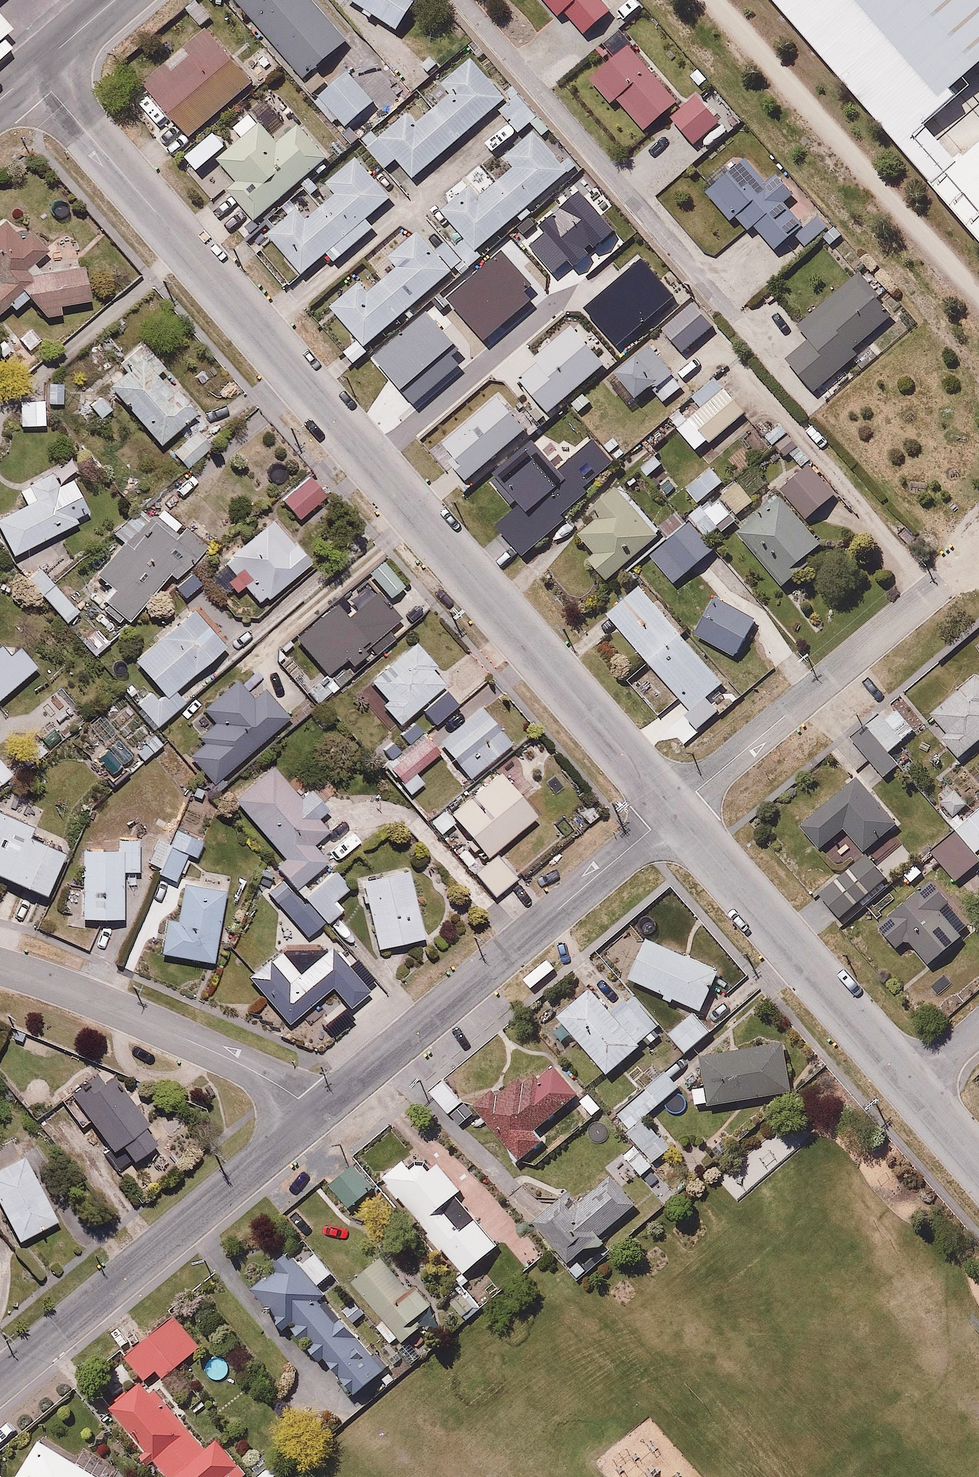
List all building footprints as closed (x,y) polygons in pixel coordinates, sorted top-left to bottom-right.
[(311,73),(351,36),(317,0),(242,0),(311,73)] [(399,27),(417,0),(359,0),(399,27)] [(583,34),(595,22),(611,38),(645,5),(640,0),(551,0),(583,34)] [(929,185),(954,164),(923,128),(955,100),(950,93),(978,69),(978,0),(770,0),(929,185)] [(252,83),(195,25),(181,38),(174,31),(154,51),(161,58),(138,80),(194,139),(252,83)] [(627,36),(585,75),(611,102),(618,96),(648,127),(682,95),(627,36)] [(407,109),(367,147),(386,167),(398,155),(419,177),(505,96),(468,57),(439,84),(448,94),(419,121),(407,109)] [(377,100),(345,68),(319,94),(351,125),(377,100)] [(697,93),(671,115),(694,141),(719,119),(697,93)] [(280,138),(263,119),(257,124),(254,120),(240,133),(243,137),(210,167),(259,220),(328,156),(297,122),(280,138)] [(565,169),(531,132),(503,158),(510,166),(480,193),(473,185),(445,211),(480,248),(565,169)] [(929,189),(978,245),(978,146),(929,189)] [(793,231),(802,223),(783,201),(794,192),(777,172),(766,181),(746,158),(740,163),(735,158),(726,166),(730,171),(708,190),(732,219),(736,216),(749,231),(755,225),(774,247),(793,231)] [(387,195),(355,159),(321,189),(330,199),(308,218),(300,209),(272,233),(304,270),(326,250),(334,259),(373,224),(365,215),(387,195)] [(0,212),(0,306),(9,299),(14,305),(20,300),(36,299),(37,314),(62,313),(61,297),(91,295),(89,265),(32,269),(60,246),(20,196),(0,212)] [(832,226),(818,209),(802,223),(793,231),(805,245),(820,233),(830,245),(845,233),(836,222),(832,226)] [(449,266),(414,229),(389,252),(397,261),(370,287),(362,278),(331,308),(367,345),(449,266)] [(892,315),(855,273),(799,322),(810,334),(785,356),(812,386),(892,315)] [(702,319),(689,303),(677,313),(691,329),(702,319)] [(603,362),(570,325),(534,356),(538,360),(517,378),(547,412),(603,362)] [(172,349),(156,329),(78,394),(98,418),(119,401),(154,444),(202,404),(162,357),(172,349)] [(0,331),(0,352),(3,355),(14,345),(0,331)] [(610,375),(632,401),(651,385),(665,402),(685,384),(649,342),(610,375)] [(65,375),(20,376),(21,423),(46,422),(46,404),(65,403),(65,375)] [(701,404),(678,421),(696,445),(744,409),(719,375),(693,394),(701,404)] [(464,482),(528,426),(499,392),(440,443),(460,466),(455,471),(464,482)] [(224,432),(206,413),(168,450),(186,469),(224,432)] [(556,455),(535,434),(487,483),(513,508),(498,524),(533,558),(619,471),(591,444),(575,460),(563,448),(556,455)] [(725,478),(710,462),(686,486),(701,501),(725,478)] [(807,462),(780,486),(805,514),(832,489),(807,462)] [(657,464),(646,473),(665,497),(682,484),(670,469),(664,473),(657,464)] [(75,472),(63,479),(57,466),(15,488),(23,503),(0,514),(0,522),(15,551),(95,509),(75,472)] [(330,497),(309,472),(279,498),(300,523),(330,497)] [(735,475),(720,490),(739,509),(754,494),(735,475)] [(594,517),(578,530),(594,549),(590,553),(606,572),(660,528),(621,481),(587,509),(594,517)] [(820,538),(774,489),(730,530),(776,579),(820,538)] [(739,517),(720,497),(705,511),(724,531),(739,517)] [(148,516),(134,503),(111,530),(120,538),(77,586),(121,625),(168,571),(177,579),(208,544),(160,502),(148,516)] [(709,518),(699,505),(686,515),(680,508),(658,525),(689,564),(706,551),(698,541),(708,532),(702,524),(709,518)] [(318,556),(279,507),(221,553),(226,560),(214,571),(233,595),(246,585),(259,603),(318,556)] [(56,583),(77,567),(58,543),(23,570),(65,623),(79,612),(56,583)] [(241,631),(193,576),(174,593),(185,606),(129,656),(153,684),(132,703),(155,728),(185,700),(176,689),(241,631)] [(347,599),(342,593),(295,634),(326,670),(343,655),(351,665),(402,620),(367,581),(347,599)] [(639,583),(607,611),(693,707),(724,679),(639,583)] [(714,598),(698,632),(740,651),(756,617),(714,598)] [(103,625),(94,614),(70,633),(88,655),(118,631),(109,620),(103,625)] [(451,678),(416,636),(368,675),(385,695),(378,701),(396,723),(451,678)] [(34,670),(15,650),(6,658),(0,652),(0,699),(34,670)] [(337,686),(325,672),(308,686),(320,701),(337,686)] [(251,692),(237,677),(203,707),(213,719),(182,746),(215,784),(293,715),(263,681),(251,692)] [(934,713),(949,728),(942,735),(963,755),(978,739),(978,689),(968,679),(934,713)] [(515,739),(484,702),(437,742),(468,779),(515,739)] [(894,702),(852,737),(882,774),(924,739),(894,702)] [(441,752),(414,720),(401,731),(409,740),(401,746),(393,736),(374,752),(411,796),(425,784),(416,774),(441,752)] [(64,738),(52,723),(23,747),(35,762),(57,744),(64,738)] [(333,809),(313,786),(300,797),(271,762),(232,794),(284,856),(273,865),(291,887),(306,874),(324,859),(311,844),(328,829),(320,820),(333,809)] [(538,812),(500,765),(447,809),(485,855),(538,812)] [(847,827),(866,849),(896,824),(855,778),(801,824),(822,849),(847,827)] [(951,818),(978,851),(978,850),(978,807),(968,816),(962,809),(951,818)] [(27,832),(0,819),(0,881),(41,899),(60,857),(24,841),(27,832)] [(161,865),(175,827),(156,820),(143,858),(161,865)] [(207,838),(175,827),(161,865),(158,872),(177,879),(186,854),(200,859),(207,838)] [(935,852),(955,879),(978,861),(978,857),(960,832),(935,852)] [(139,870),(139,837),(116,837),(117,844),(80,844),(80,889),(65,889),(65,927),(86,927),(86,916),(123,916),(123,870),(139,870)] [(521,875),(498,851),(476,872),(499,896),(521,875)] [(840,917),(886,877),(867,856),(822,896),(840,917)] [(426,933),(408,864),(358,876),(375,945),(426,933)] [(214,959),(222,892),(232,893),(235,871),(204,867),(201,885),(183,883),(178,917),(166,916),(161,952),(214,959)] [(289,914),(309,938),(345,907),(336,896),(352,882),(339,867),(316,886),(306,874),(291,887),(282,895),(294,910),(289,914)] [(909,937),(928,959),(964,928),(944,905),(952,899),(932,875),(878,921),(898,945),(909,937)] [(298,964),(283,946),(247,977),(289,1026),(333,989),(347,1005),(372,984),(331,936),(298,964)] [(719,969),(648,937),(629,978),(700,1011),(719,969)] [(590,957),(574,971),(588,988),(558,1013),(606,1070),(662,1023),(632,989),(623,997),(590,957)] [(710,1026),(693,1010),(671,1033),(689,1049),(710,1026)] [(786,1039),(706,1046),(709,1082),(694,1083),(696,1104),(791,1095),(786,1039)] [(484,1085),(469,1097),(521,1160),(548,1137),(536,1123),(576,1090),(549,1058),(527,1077),(520,1067),(490,1092),(484,1085)] [(131,1092),(116,1071),(105,1079),(95,1065),(58,1092),(76,1118),(87,1110),(112,1146),(120,1140),(131,1156),(157,1137),(147,1123),(151,1119),(143,1108),(150,1103),(138,1087),(131,1092)] [(653,1111),(683,1083),(669,1067),(614,1116),(656,1163),(680,1142),(653,1111)] [(467,1099),(443,1076),(429,1091),(452,1114),(467,1099)] [(606,1104),(591,1090),(579,1103),(593,1117),(606,1104)] [(16,1239),(59,1219),(18,1133),(0,1141),(0,1205),(16,1239)] [(405,1152),(382,1173),(466,1267),(498,1239),(458,1194),(468,1186),(441,1155),(433,1162),(423,1151),(412,1160),(405,1152)] [(377,1185),(352,1156),(324,1181),(349,1209),(377,1185)] [(633,1174),(618,1156),(573,1194),(566,1185),(532,1213),(570,1259),(585,1246),(590,1252),(608,1237),(603,1231),(639,1201),(624,1182),(633,1174)] [(341,1310),(328,1296),(339,1285),(304,1247),(295,1255),(281,1240),(264,1256),(273,1266),(245,1292),(277,1326),(285,1318),(356,1395),(376,1377),(386,1388),(400,1374),(355,1325),(369,1312),(355,1297),(341,1310)] [(439,1317),(388,1250),(354,1276),(405,1343),(439,1317)] [(157,1369),(165,1377),(203,1342),(174,1310),(125,1353),(147,1378),(157,1369)] [(109,1403),(145,1451),(142,1453),(153,1466),(160,1461),(173,1476),(240,1476),(248,1471),(217,1432),(204,1442),(158,1383),(150,1389),(141,1378),(109,1403)] [(40,1432),(15,1472),(24,1476),(116,1476),(40,1432)] [(272,1461),(255,1476),(283,1476),(285,1474),(272,1461)]
